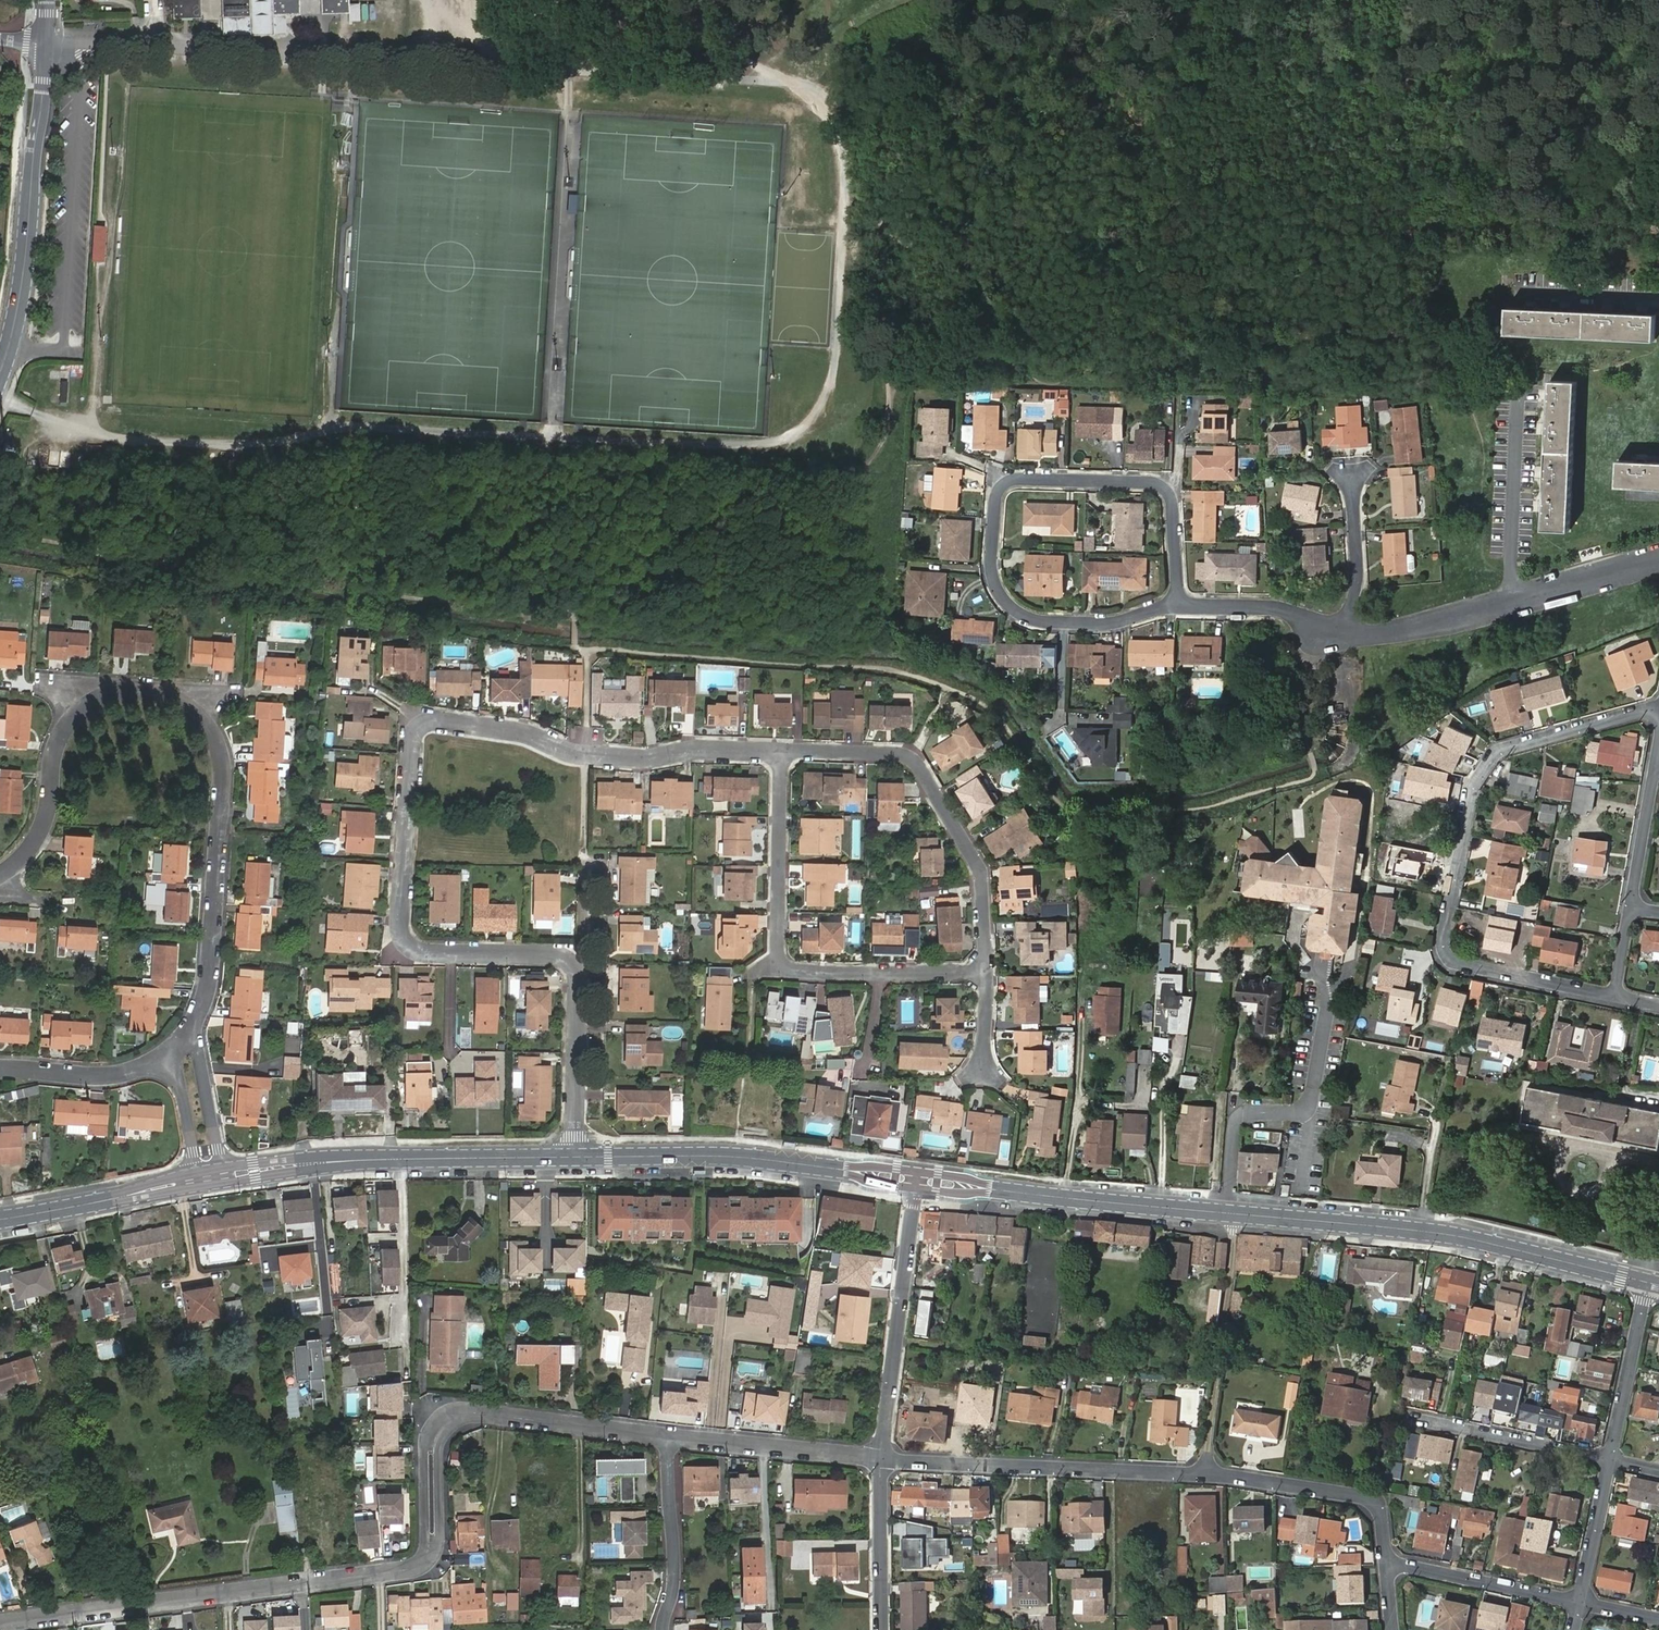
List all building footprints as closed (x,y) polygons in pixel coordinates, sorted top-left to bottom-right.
[(173,19),(199,18),(199,0),(172,0),(173,19)] [(221,18),(249,17),(249,0),(221,0),(221,18)] [(298,0),(270,0),(271,16),(298,15),(298,0)] [(347,0),(320,0),(320,14),(348,14),(347,0)] [(96,224),(93,262),(100,262),(103,225),(96,224)] [(1506,313),(1504,338),(1653,345),(1654,320),(1506,313)] [(58,380),(56,401),(64,401),(65,380),(58,380)] [(1548,386),(1541,535),(1567,536),(1574,387),(1548,386)] [(1003,388),(994,388),(994,397),(1003,398),(1003,388)] [(1060,389),(1044,389),(1044,398),(1060,398),(1060,389)] [(1125,390),(1113,390),(1112,400),(1125,400),(1125,390)] [(1061,398),(1061,401),(1061,414),(1061,415),(1070,415),(1071,399),(1061,398)] [(1390,399),(1377,400),(1377,409),(1391,408),(1390,399)] [(1205,442),(1228,442),(1228,403),(1205,403),(1205,421),(1205,442)] [(976,404),(975,424),(981,425),(980,442),(997,443),(997,449),(1006,449),(1007,429),(999,429),(1000,405),(976,404)] [(1351,441),(1351,445),(1369,444),(1368,427),(1363,427),(1362,405),(1340,406),(1341,429),(1332,429),(1333,442),(1343,441),(1351,441)] [(925,441),(925,453),(943,455),(943,443),(949,443),(951,408),(927,406),(926,422),(925,441)] [(1410,451),(1411,461),(1424,460),(1425,459),(1420,406),(1397,407),(1398,426),(1401,426),(1403,451),(1410,450),(1410,451)] [(1079,407),(1079,430),(1106,431),(1106,435),(1106,437),(1117,438),(1117,435),(1117,423),(1118,408),(1079,407)] [(1272,454),(1304,451),(1302,428),(1301,429),(1300,421),(1289,421),(1289,429),(1270,431),(1272,454)] [(981,425),(975,424),(974,447),(997,449),(997,443),(980,442),(981,425)] [(1400,462),(1411,461),(1410,451),(1410,450),(1403,451),(1401,426),(1398,426),(1396,426),(1400,462)] [(1019,456),(1035,457),(1035,453),(1042,453),(1057,453),(1058,429),(1021,428),(1019,456)] [(1139,458),(1154,458),(1166,458),(1166,430),(1139,430),(1138,445),(1130,445),(1129,460),(1139,460),(1140,460),(1139,458)] [(1217,457),(1232,457),(1236,457),(1235,448),(1217,448),(1217,457)] [(1232,457),(1217,457),(1196,456),(1195,478),(1216,479),(1216,475),(1232,475),(1232,457)] [(1236,457),(1232,457),(1232,475),(1216,475),(1216,479),(1235,479),(1236,457)] [(1616,488),(1621,488),(1658,490),(1658,464),(1617,462),(1616,488)] [(934,490),(933,508),(957,509),(959,468),(935,466),(934,487),(934,490)] [(1415,474),(1414,466),(1390,467),(1391,476),(1394,475),(1397,516),(1420,514),(1417,474),(1415,474)] [(934,487),(935,474),(926,473),(925,489),(934,490),(934,487)] [(1316,513),(1321,491),(1305,488),(1288,485),(1285,507),(1303,511),(1301,520),(1318,522),(1320,514),(1316,513)] [(1194,503),(1196,502),(1196,533),(1196,542),(1217,542),(1217,505),(1226,506),(1226,491),(1194,490),(1194,503)] [(906,493),(906,507),(914,507),(915,493),(906,493)] [(1260,495),(1248,495),(1248,504),(1260,504),(1260,495)] [(1076,505),(1027,503),(1027,524),(1055,525),(1054,534),(1075,534),(1076,505)] [(1118,504),(1117,512),(1120,512),(1119,547),(1143,547),(1144,504),(1118,504)] [(914,517),(903,516),(902,526),(914,526),(914,517)] [(945,520),(944,532),(947,532),(946,546),(943,546),(943,557),(969,559),(971,536),(968,536),(968,530),(971,530),(972,522),(945,520)] [(1330,575),(1328,527),(1302,528),(1303,537),(1306,576),(1330,575)] [(1303,537),(1302,528),(1295,529),(1295,538),(1303,537)] [(1387,534),(1390,574),(1410,573),(1408,533),(1387,534)] [(1095,546),(1095,536),(1087,536),(1087,546),(1095,546)] [(1097,536),(1095,536),(1095,546),(1087,546),(1087,550),(1097,550),(1097,536)] [(1414,551),(1409,551),(1410,572),(1416,571),(1418,569),(1417,555),(1415,553),(1414,551)] [(1242,579),(1242,584),(1257,584),(1257,580),(1258,556),(1208,555),(1207,565),(1207,579),(1237,579),(1242,579)] [(1064,591),(1066,557),(1029,556),(1028,590),(1032,595),(1061,595),(1064,591)] [(1148,559),(1128,559),(1128,563),(1085,562),(1084,590),(1098,591),(1099,583),(1127,584),(1127,587),(1147,587),(1148,559)] [(1207,579),(1207,565),(1199,565),(1198,579),(1207,579)] [(944,616),(946,577),(936,576),(934,578),(930,578),(930,573),(910,572),(908,602),(912,606),(920,607),(923,610),(934,611),(934,615),(944,616)] [(1316,592),(1316,582),(1306,582),(1307,592),(1316,592)] [(907,613),(934,615),(934,611),(923,610),(920,607),(912,606),(908,602),(908,606),(907,613)] [(48,622),(49,609),(40,608),(39,621),(48,622)] [(995,621),(956,618),(954,639),(993,643),(995,621)] [(72,630),(87,631),(88,621),(73,620),(72,630)] [(114,628),(112,654),(132,656),(133,649),(153,651),(155,631),(114,628)] [(0,631),(0,666),(17,667),(17,662),(25,662),(27,632),(0,631)] [(48,631),(47,658),(66,659),(67,653),(88,654),(89,634),(48,631)] [(368,637),(340,635),(336,675),(364,677),(366,661),(357,661),(358,651),(366,652),(368,637)] [(1216,641),(1184,640),(1184,663),(1224,663),(1224,637),(1216,637),(1216,641)] [(193,640),(191,661),(212,662),(211,668),(231,669),(233,643),(193,640)] [(1133,665),(1176,666),(1176,641),(1169,641),(1169,643),(1133,642),(1133,665)] [(1020,645),(1020,643),(1009,642),(1009,665),(1052,666),(1053,647),(1045,647),(1045,644),(1025,643),(1026,645),(1020,645)] [(1616,655),(1627,685),(1649,676),(1643,659),(1653,655),(1648,642),(1616,655)] [(1079,666),(1080,645),(1070,645),(1069,666),(1079,666)] [(1123,667),(1124,649),(1117,648),(1117,646),(1080,645),(1079,666),(1095,666),(1095,676),(1116,677),(1116,673),(1116,666),(1123,667)] [(415,656),(415,649),(395,648),(395,646),(383,646),(383,665),(389,665),(394,665),(394,668),(398,668),(398,674),(404,674),(404,677),(413,678),(413,682),(424,683),(424,656),(415,656)] [(257,648),(256,678),(264,678),(264,681),(294,683),(296,659),(265,657),(265,649),(257,648)] [(366,652),(358,651),(357,661),(366,661),(366,652)] [(1619,688),(1627,685),(1616,655),(1608,658),(1619,688)] [(490,678),(490,700),(520,700),(520,696),(530,696),(530,694),(530,689),(531,663),(528,663),(520,663),(520,678),(490,678)] [(1584,672),(1588,680),(1610,672),(1607,663),(1584,672)] [(581,665),(531,664),(530,689),(560,690),(560,694),(568,694),(568,700),(581,700),(581,665)] [(388,673),(398,674),(398,668),(394,668),(394,665),(389,665),(388,673)] [(480,688),(480,671),(472,671),(437,670),(437,693),(453,693),(459,693),(472,694),(472,688),(480,688)] [(601,673),(592,673),(592,702),(600,703),(599,714),(613,715),(623,715),(638,715),(638,690),(643,690),(644,676),(626,676),(625,689),(600,688),(601,673)] [(1561,675),(1521,686),(1525,702),(1527,709),(1567,698),(1561,675)] [(739,678),(739,690),(750,690),(750,678),(745,678),(739,678)] [(683,712),(694,712),(695,682),(650,681),(650,703),(683,704),(683,712)] [(1525,702),(1520,684),(1493,691),(1498,708),(1493,710),(1497,729),(1522,722),(1519,712),(1518,707),(1520,707),(1519,704),(1525,702)] [(760,704),(760,724),(790,725),(790,703),(773,702),(773,695),(754,694),(754,704),(760,704)] [(1115,705),(1122,705),(1123,697),(1114,697),(1115,705)] [(254,753),(253,761),(278,762),(288,763),(290,763),(290,758),(281,758),(282,754),(287,755),(290,752),(291,738),(288,736),(283,735),(284,720),(280,720),(281,701),(257,699),(256,713),(264,714),(264,719),(260,719),(259,737),(258,753),(254,753)] [(844,722),(844,728),(844,731),(863,732),(863,700),(832,699),(832,704),(815,703),(815,727),(832,728),(832,722),(844,722)] [(367,712),(371,713),(371,703),(349,701),(348,710),(353,711),(353,723),(345,722),(344,735),(366,737),(366,740),(387,741),(389,717),(377,716),(377,720),(367,719),(367,712)] [(727,723),(727,725),(736,725),(737,705),(729,705),(729,703),(715,702),(715,705),(707,704),(707,724),(717,724),(717,722),(727,723)] [(1484,702),(1469,706),(1470,714),(1486,711),(1484,702)] [(7,704),(6,718),(5,738),(0,738),(0,746),(26,748),(26,740),(28,740),(31,705),(7,704)] [(1115,705),(1108,705),(1108,713),(1122,713),(1122,705),(1115,705)] [(1128,705),(1122,705),(1122,713),(1135,713),(1135,705),(1128,705)] [(652,706),(643,706),(643,716),(652,716),(652,706)] [(910,707),(898,706),(870,706),(869,728),(884,728),(884,725),(891,725),(910,726),(910,707)] [(1531,720),(1527,709),(1519,712),(1522,722),(1531,720)] [(377,713),(371,713),(367,712),(367,719),(377,720),(377,716),(377,713)] [(955,738),(954,736),(932,750),(936,756),(940,756),(942,761),(940,763),(944,769),(966,755),(964,753),(968,750),(970,753),(971,755),(984,747),(979,739),(976,739),(974,739),(971,735),(972,734),(973,729),(969,723),(956,731),(957,734),(959,736),(955,738)] [(1475,735),(1448,724),(1440,742),(1433,740),(1425,759),(1454,771),(1462,752),(1467,754),(1475,735)] [(1615,764),(1632,767),(1638,738),(1637,737),(1638,733),(1629,731),(1628,737),(1623,736),(1622,744),(1602,740),(1602,744),(1598,761),(1615,764)] [(634,732),(633,741),(642,742),(643,732),(634,732)] [(1602,744),(1591,742),(1588,759),(1598,761),(1602,744)] [(334,752),(324,751),(323,760),(333,760),(334,752)] [(353,786),(373,788),(374,766),(378,766),(378,757),(361,756),(359,765),(338,763),(337,785),(353,786)] [(253,761),(249,760),(249,768),(254,769),(252,784),(251,802),(257,803),(256,820),(277,823),(278,804),(275,804),(277,775),(278,762),(253,761)] [(278,762),(277,775),(287,776),(288,763),(278,762)] [(984,774),(978,764),(958,777),(963,787),(959,790),(965,800),(968,798),(972,804),(970,807),(975,816),(996,803),(995,802),(997,801),(998,797),(996,794),(990,793),(989,793),(979,777),(984,774)] [(1449,772),(1410,764),(1403,794),(1448,804),(1453,782),(1447,781),(1449,772)] [(1545,767),(1541,793),(1571,798),(1574,780),(1557,777),(1558,769),(1545,767)] [(19,813),(22,779),(20,779),(20,771),(0,769),(0,811),(19,813)] [(1131,779),(1132,771),(1118,769),(1117,777),(1131,779)] [(866,800),(866,779),(855,778),(855,775),(840,774),(840,777),(824,776),(824,773),(805,772),(803,797),(824,798),(823,804),(839,804),(839,801),(839,793),(846,793),(855,794),(855,800),(866,800)] [(1539,779),(1510,773),(1506,793),(1535,799),(1539,779)] [(723,781),(723,777),(705,777),(705,792),(713,792),(713,798),(732,799),(732,781),(723,781)] [(741,782),(732,781),(732,799),(748,800),(749,793),(757,794),(757,778),(741,778),(741,782)] [(1591,781),(1577,780),(1576,784),(1591,787),(1591,790),(1597,791),(1599,791),(1601,781),(1591,781)] [(631,813),(640,813),(642,789),(634,789),(634,784),(620,783),(613,783),(599,782),(598,807),(616,808),(631,808),(631,813)] [(687,807),(693,807),(693,783),(675,783),(664,783),(652,783),(652,803),(664,803),(664,806),(687,807)] [(897,800),(901,800),(903,800),(903,783),(878,783),(876,820),(886,821),(900,822),(901,805),(897,805),(897,800)] [(1591,787),(1576,784),(1573,804),(1572,811),(1587,813),(1588,808),(1593,809),(1597,791),(1591,790),(1591,787)] [(1346,801),(1343,800),(1340,800),(1342,795),(1331,794),(1327,797),(1324,812),(1327,816),(1324,820),(1322,836),(1324,838),(1325,839),(1324,840),(1321,843),(1319,859),(1322,863),(1325,863),(1326,863),(1325,865),(1324,868),(1307,866),(1303,869),(1289,850),(1270,865),(1267,861),(1251,858),(1247,862),(1245,873),(1250,874),(1249,878),(1245,878),(1243,890),(1247,896),(1288,901),(1288,898),(1302,900),(1310,900),(1310,901),(1313,904),(1321,905),(1327,906),(1326,912),(1320,911),(1316,910),(1313,913),(1309,945),(1311,949),(1343,953),(1348,949),(1351,918),(1352,910),(1355,911),(1358,893),(1349,891),(1352,872),(1346,871),(1346,867),(1349,867),(1353,863),(1355,848),(1352,843),(1356,840),(1358,825),(1355,821),(1359,818),(1361,802),(1357,797),(1347,796),(1346,801)] [(1397,803),(1398,799),(1394,798),(1389,819),(1411,824),(1415,807),(1397,803)] [(1555,823),(1558,806),(1543,803),(1539,820),(1555,823)] [(1496,826),(1506,828),(1526,832),(1531,812),(1497,805),(1493,825),(1496,826)] [(615,818),(641,819),(640,813),(631,813),(631,808),(616,808),(615,818)] [(1026,842),(1030,849),(1043,842),(1028,818),(1030,816),(1025,808),(1009,819),(1011,822),(987,837),(998,855),(1016,844),(1014,842),(1019,839),(1022,840),(1026,842)] [(367,822),(368,813),(343,811),(343,820),(348,821),(346,850),(372,851),(373,823),(367,822)] [(755,816),(739,816),(739,823),(725,822),(724,853),(748,854),(749,840),(749,823),(755,823),(755,816)] [(804,828),(803,836),(803,850),(832,851),(833,832),(842,832),(842,820),(804,819),(804,828)] [(1504,838),(1506,828),(1496,826),(1494,836),(1504,838)] [(71,855),(69,876),(89,877),(92,837),(66,835),(65,854),(71,855)] [(936,836),(911,837),(912,848),(920,848),(920,875),(942,874),(941,847),(936,848),(936,836)] [(1243,847),(1251,858),(1267,861),(1268,851),(1259,837),(1253,836),(1244,842),(1243,847)] [(1541,836),(1540,845),(1547,846),(1549,837),(1541,836)] [(1577,838),(1574,861),(1590,863),(1589,872),(1603,874),(1608,842),(1577,838)] [(1022,855),(1030,849),(1026,842),(1022,840),(1019,839),(1014,842),(1016,844),(1022,855)] [(1526,845),(1493,839),(1491,853),(1487,871),(1490,872),(1493,873),(1491,882),(1488,881),(1485,894),(1512,899),(1514,887),(1516,888),(1520,867),(1518,867),(1521,854),(1524,855),(1526,845)] [(158,881),(181,883),(182,875),(185,875),(187,846),(163,844),(161,873),(152,873),(152,881),(158,881)] [(324,853),(334,855),(335,845),(325,844),(324,853)] [(1434,852),(1391,844),(1385,874),(1419,880),(1422,862),(1432,864),(1434,852)] [(654,857),(620,856),(619,866),(622,866),(622,879),(625,879),(625,885),(621,885),(621,901),(644,901),(644,879),(644,867),(653,867),(654,857)] [(1078,861),(1068,862),(1069,876),(1078,876),(1078,861)] [(246,896),(245,905),(276,907),(276,898),(268,897),(270,864),(247,862),(244,896),(246,896)] [(844,864),(804,863),(804,880),(810,880),(811,885),(808,887),(808,903),(833,904),(833,881),(843,881),(844,864)] [(372,890),(377,890),(379,867),(347,864),(344,904),(371,906),(372,895),(372,890)] [(753,865),(731,864),(731,873),(725,873),(724,897),(750,898),(750,893),(751,873),(752,873),(753,865)] [(1013,876),(1013,866),(1002,866),(1002,877),(1013,876)] [(653,880),(653,867),(644,867),(644,879),(653,880)] [(553,897),(558,897),(559,875),(535,875),(534,918),(552,918),(553,897)] [(1003,886),(1003,891),(1003,899),(1017,898),(1037,898),(1036,875),(1013,876),(1002,877),(1003,886)] [(435,885),(435,901),(438,901),(438,920),(439,920),(456,921),(458,921),(459,876),(431,876),(431,884),(435,885)] [(862,905),(863,881),(850,880),(848,904),(862,905)] [(185,892),(186,883),(181,883),(158,881),(157,889),(167,890),(164,920),(188,921),(190,893),(185,892)] [(1378,883),(1377,892),(1393,894),(1395,886),(1378,883)] [(908,897),(918,897),(918,887),(909,887),(908,897)] [(488,889),(475,889),(474,929),(484,929),(489,929),(515,930),(515,912),(506,912),(506,905),(487,905),(488,889)] [(1389,919),(1391,910),(1394,898),(1377,895),(1374,913),(1372,913),(1371,918),(1369,917),(1369,920),(1373,921),(1371,928),(1392,932),(1395,920),(1389,919)] [(937,908),(938,924),(955,923),(955,917),(959,917),(958,898),(943,898),(944,907),(937,908)] [(1557,901),(1541,898),(1537,920),(1547,922),(1550,905),(1556,906),(1557,901)] [(438,901),(435,901),(430,900),(430,920),(438,920),(438,901)] [(1577,926),(1581,906),(1559,902),(1555,922),(1577,926)] [(245,905),(241,905),(240,913),(238,913),(235,947),(259,948),(261,913),(275,915),(276,907),(245,905)] [(372,914),(347,912),(347,915),(347,917),(341,917),(342,914),(329,914),(327,950),(339,951),(339,945),(350,946),(365,947),(367,924),(371,924),(372,914)] [(756,914),(736,914),(736,919),(724,919),(723,935),(720,939),(720,951),(724,956),(742,956),(746,952),(746,940),(745,940),(745,933),(745,928),(747,928),(756,928),(756,914)] [(641,949),(641,952),(655,952),(656,930),(649,930),(641,930),(641,916),(620,915),(620,949),(631,949),(641,949)] [(888,923),(873,923),(873,946),(891,946),(904,946),(917,947),(918,915),(905,915),(904,923),(888,923)] [(905,915),(888,915),(888,923),(904,923),(905,915)] [(26,942),(26,951),(35,952),(37,923),(27,923),(28,919),(0,916),(0,940),(26,942)] [(650,917),(641,916),(641,930),(649,930),(650,917)] [(1519,921),(1490,916),(1484,948),(1513,954),(1519,921)] [(1035,921),(1018,922),(1019,936),(1027,936),(1027,942),(1027,948),(1023,953),(1023,963),(1050,963),(1050,948),(1067,948),(1066,921),(1044,921),(1044,932),(1036,932),(1035,921)] [(819,946),(841,947),(841,924),(820,923),(820,929),(803,929),(803,951),(819,951),(819,946)] [(955,923),(938,924),(938,942),(946,941),(946,950),(961,949),(960,931),(956,931),(955,923)] [(59,926),(57,955),(65,956),(66,947),(95,949),(97,926),(68,924),(68,927),(59,926)] [(1552,926),(1537,924),(1533,944),(1543,946),(1541,960),(1575,966),(1579,943),(1550,937),(1552,926)] [(1600,925),(1598,933),(1612,936),(1614,928),(1600,925)] [(1645,930),(1643,949),(1651,951),(1650,958),(1658,959),(1658,932),(1645,930)] [(1231,945),(1244,945),(1244,933),(1230,934),(1231,945)] [(1366,939),(1366,952),(1374,952),(1374,939),(1366,939)] [(143,979),(143,987),(154,987),(172,989),(173,981),(175,981),(177,946),(154,944),(153,979),(143,979)] [(1381,965),(1379,976),(1405,981),(1407,971),(1381,965)] [(253,1019),(259,1019),(262,970),(241,968),(240,976),(237,976),(236,994),(234,1010),(231,1010),(230,1018),(253,1019)] [(346,986),(346,978),(347,970),(334,969),(333,978),(330,978),(330,1009),(346,1010),(346,1007),(354,1007),(365,1007),(365,996),(371,996),(388,996),(389,979),(374,979),(374,976),(365,976),(365,978),(365,981),(354,981),(354,986),(346,986)] [(624,988),(620,988),(620,1009),(646,1010),(646,996),(647,970),(644,970),(624,969),(621,969),(621,978),(624,978),(624,988)] [(1227,975),(1208,972),(1207,980),(1225,982),(1227,975)] [(1183,976),(1160,974),(1158,997),(1167,998),(1167,995),(1163,994),(1164,983),(1176,984),(1183,984),(1183,976)] [(1039,975),(1007,976),(1008,989),(1016,989),(1017,1000),(1017,1005),(1017,1022),(1039,1022),(1039,975)] [(726,1011),(730,1011),(732,1011),(732,1007),(730,1007),(731,977),(708,976),(707,1027),(726,1027),(726,1011)] [(1405,981),(1379,976),(1377,985),(1394,989),(1389,1017),(1415,1023),(1417,1012),(1411,1010),(1413,1003),(1415,992),(1404,989),(1405,981)] [(476,985),(476,1003),(481,1003),(481,1024),(497,1024),(497,978),(480,978),(480,985),(476,985)] [(428,993),(428,983),(420,983),(419,980),(399,979),(399,996),(406,996),(406,1018),(419,1019),(430,1019),(431,994),(428,993)] [(1263,1030),(1270,982),(1242,979),(1240,999),(1261,1002),(1258,1029),(1263,1030)] [(546,1004),(549,1004),(549,991),(547,991),(547,982),(523,981),(522,992),(528,992),(527,1028),(546,1028),(546,1012),(546,1004)] [(1274,982),(1270,982),(1263,1030),(1267,1030),(1274,982)] [(1283,983),(1274,982),(1267,1030),(1278,1032),(1283,983)] [(97,983),(85,983),(84,991),(96,991),(97,983)] [(1158,997),(1156,1021),(1162,1022),(1161,1031),(1170,1032),(1171,1023),(1170,1022),(1169,1023),(1169,1022),(1169,1013),(1173,1013),(1173,1016),(1181,1016),(1182,995),(1179,994),(1177,992),(1175,990),(1176,984),(1164,983),(1163,994),(1167,995),(1167,998),(1158,997)] [(143,987),(124,985),(124,994),(133,995),(131,1028),(153,1030),(156,997),(153,996),(154,987),(143,987)] [(1104,986),(1103,996),(1116,996),(1117,987),(1104,986)] [(1468,995),(1441,989),(1434,1017),(1460,1024),(1466,1003),(1468,995)] [(1482,993),(1469,990),(1468,995),(1466,1003),(1479,1006),(1482,993)] [(795,1031),(812,1034),(813,1024),(817,997),(807,996),(805,1004),(799,1004),(800,997),(786,995),(785,1001),(778,1001),(779,992),(769,991),(767,1004),(777,1005),(775,1018),(796,1022),(795,1031)] [(830,1023),(813,1024),(812,1034),(811,1039),(834,1037),(851,1036),(855,1035),(852,995),(828,997),(830,1023)] [(1098,1013),(1098,1021),(1097,1030),(1100,1031),(1117,1031),(1118,1031),(1120,996),(1116,996),(1103,996),(1099,995),(1098,1010),(1098,1013)] [(1191,1021),(1195,996),(1182,995),(1181,1016),(1180,1020),(1191,1021)] [(928,999),(928,1030),(933,1030),(932,1016),(937,1016),(937,999),(928,999)] [(932,1016),(933,1030),(964,1030),(964,1015),(957,1015),(957,1009),(957,999),(937,999),(937,1016),(932,1016)] [(481,1003),(476,1003),(476,1031),(497,1031),(497,1024),(481,1024),(481,1003)] [(0,1009),(0,1038),(28,1039),(30,1020),(0,1017),(1,1009),(0,1009)] [(1061,1014),(1061,1024),(1073,1024),(1073,1014),(1061,1014)] [(251,1061),(253,1019),(230,1018),(225,1018),(224,1026),(228,1026),(227,1041),(226,1060),(251,1061)] [(1486,1018),(1481,1045),(1520,1053),(1525,1026),(1486,1018)] [(52,1020),(50,1046),(69,1048),(70,1042),(90,1043),(92,1023),(52,1020)] [(1564,1049),(1570,1025),(1557,1022),(1550,1059),(1595,1068),(1604,1032),(1591,1029),(1585,1054),(1564,1049)] [(289,1024),(289,1032),(298,1033),(298,1024),(289,1024)] [(627,1025),(626,1039),(630,1039),(630,1049),(626,1049),(625,1064),(661,1065),(662,1042),(644,1041),(644,1034),(647,1034),(647,1026),(627,1025)] [(1575,1026),(1570,1025),(1564,1049),(1585,1054),(1591,1029),(1585,1028),(1581,1047),(1571,1045),(1575,1026)] [(1042,1030),(1016,1030),(1017,1040),(1020,1040),(1020,1050),(1025,1050),(1026,1071),(1047,1072),(1048,1051),(1042,1050),(1042,1030)] [(1410,1033),(1408,1046),(1420,1048),(1422,1035),(1410,1033)] [(851,1036),(834,1037),(835,1045),(852,1043),(851,1036)] [(832,1038),(815,1039),(815,1046),(833,1045),(832,1038)] [(941,1056),(945,1056),(945,1045),(900,1043),(899,1066),(918,1067),(918,1063),(941,1064),(941,1056)] [(1129,1049),(1128,1061),(1126,1090),(1135,1090),(1136,1083),(1136,1069),(1137,1062),(1136,1050),(1129,1049)] [(944,1068),(945,1056),(941,1056),(941,1064),(918,1063),(918,1067),(944,1068)] [(300,1058),(284,1057),(283,1079),(299,1080),(300,1058)] [(546,1088),(550,1088),(551,1067),(539,1067),(539,1058),(519,1057),(519,1066),(526,1066),(526,1103),(519,1103),(519,1117),(543,1117),(543,1108),(546,1108),(546,1088)] [(825,1058),(826,1068),(844,1067),(843,1057),(825,1058)] [(1460,1057),(1456,1075),(1465,1077),(1469,1058),(1460,1057)] [(497,1058),(474,1058),(475,1075),(455,1075),(455,1105),(475,1104),(475,1100),(484,1100),(495,1100),(494,1080),(497,1080),(497,1058)] [(1538,1058),(1535,1071),(1547,1073),(1549,1061),(1538,1058)] [(1388,1088),(1384,1104),(1395,1106),(1394,1109),(1413,1113),(1414,1104),(1409,1103),(1410,1094),(1412,1086),(1415,1087),(1420,1063),(1398,1059),(1393,1085),(1392,1089),(1388,1088)] [(430,1060),(406,1061),(407,1106),(418,1106),(418,1098),(431,1098),(430,1060)] [(1144,1069),(1136,1069),(1136,1083),(1143,1083),(1144,1069)] [(317,1073),(318,1109),(383,1108),(384,1083),(343,1084),(342,1072),(317,1073)] [(1619,1083),(1621,1073),(1615,1072),(1613,1082),(1619,1083)] [(1197,1078),(1182,1075),(1181,1084),(1196,1087),(1197,1078)] [(1454,1075),(1452,1086),(1463,1088),(1465,1077),(1456,1075),(1454,1075)] [(798,1095),(802,1096),(807,1097),(806,1102),(801,1101),(800,1101),(799,1109),(811,1111),(814,1108),(825,1110),(827,1114),(841,1116),(844,1092),(826,1090),(826,1091),(816,1090),(817,1085),(800,1082),(798,1095)] [(38,1092),(38,1085),(5,1092),(6,1100),(38,1092)] [(1522,1121),(1658,1149),(1658,1147),(1658,1112),(1605,1101),(1605,1100),(1588,1097),(1588,1098),(1529,1086),(1522,1121)] [(237,1087),(235,1116),(239,1116),(238,1124),(267,1126),(268,1118),(258,1117),(260,1089),(237,1087)] [(662,1111),(661,1115),(670,1115),(671,1091),(617,1090),(617,1113),(628,1114),(628,1116),(652,1116),(652,1114),(652,1111),(662,1111)] [(1048,1092),(1032,1090),(1031,1097),(1039,1098),(1035,1121),(1034,1127),(1031,1127),(1029,1143),(1038,1144),(1052,1147),(1054,1131),(1057,1131),(1062,1101),(1047,1099),(1048,1092)] [(1135,1090),(1126,1090),(1125,1102),(1131,1102),(1135,1094),(1135,1090)] [(933,1100),(933,1096),(916,1093),(913,1118),(930,1120),(930,1122),(957,1125),(960,1103),(941,1101),(933,1100)] [(1285,1093),(1283,1102),(1291,1103),(1292,1095),(1285,1093)] [(898,1102),(888,1101),(887,1101),(887,1105),(869,1103),(870,1098),(854,1096),(851,1116),(853,1116),(851,1126),(865,1127),(864,1133),(884,1135),(885,1129),(894,1130),(898,1102)] [(888,1099),(870,1096),(870,1098),(869,1103),(887,1105),(887,1101),(888,1101),(888,1099)] [(431,1098),(418,1098),(418,1106),(422,1109),(428,1109),(431,1106),(431,1098)] [(87,1133),(106,1135),(108,1106),(89,1105),(89,1103),(55,1100),(53,1122),(68,1123),(87,1125),(87,1133)] [(119,1106),(117,1136),(114,1136),(114,1142),(123,1143),(124,1137),(126,1137),(127,1127),(160,1130),(162,1107),(128,1104),(128,1107),(119,1106)] [(1395,1106),(1384,1104),(1383,1110),(1394,1113),(1394,1109),(1395,1106)] [(1183,1133),(1181,1162),(1195,1163),(1209,1164),(1213,1108),(1190,1105),(1189,1115),(1182,1115),(1180,1115),(1178,1133),(1183,1133)] [(1334,1105),(1332,1117),(1343,1118),(1348,1119),(1350,1108),(1334,1105)] [(993,1115),(985,1114),(969,1112),(966,1128),(975,1129),(973,1148),(996,1152),(998,1132),(1002,1133),(1004,1117),(993,1115)] [(1125,1113),(1123,1146),(1131,1147),(1130,1149),(1135,1150),(1135,1147),(1146,1148),(1148,1115),(1125,1113)] [(1091,1127),(1088,1162),(1111,1164),(1114,1119),(1095,1118),(1094,1127),(1091,1127)] [(87,1125),(68,1123),(67,1132),(87,1133),(87,1125)] [(20,1162),(19,1132),(22,1132),(22,1127),(2,1128),(2,1133),(0,1133),(0,1163),(20,1162)] [(40,1137),(41,1169),(50,1169),(49,1137),(40,1137)] [(831,1146),(842,1147),(843,1141),(833,1139),(831,1146)] [(1056,1147),(1052,1147),(1038,1144),(1037,1153),(1055,1155),(1056,1147)] [(915,1149),(904,1148),(903,1155),(914,1157),(915,1149)] [(1270,1170),(1277,1171),(1280,1154),(1241,1153),(1239,1181),(1269,1185),(1270,1170)] [(1360,1161),(1358,1181),(1398,1185),(1402,1156),(1382,1154),(1381,1163),(1360,1161)] [(541,1191),(511,1192),(511,1220),(521,1220),(521,1226),(542,1226),(541,1191)] [(584,1192),(551,1192),(552,1225),(572,1225),(572,1219),(584,1219),(584,1192)] [(397,1194),(376,1194),(377,1224),(397,1224),(397,1194)] [(366,1214),(365,1196),(333,1198),(335,1219),(356,1218),(356,1215),(366,1214)] [(690,1197),(598,1196),(597,1238),(689,1239),(690,1197)] [(874,1205),(823,1196),(820,1211),(817,1232),(830,1234),(832,1221),(870,1227),(874,1205)] [(800,1198),(708,1197),(708,1239),(799,1240),(800,1198)] [(311,1198),(282,1201),(284,1222),(313,1219),(311,1198)] [(275,1205),(266,1206),(266,1209),(252,1211),(255,1230),(278,1227),(275,1205)] [(200,1223),(193,1224),(196,1244),(218,1241),(221,1238),(229,1236),(232,1239),(255,1235),(255,1230),(252,1211),(252,1210),(226,1214),(223,1219),(217,1220),(210,1221),(209,1217),(200,1218),(200,1223)] [(957,1244),(959,1215),(946,1214),(946,1218),(941,1217),(939,1243),(957,1244)] [(977,1245),(979,1216),(959,1215),(957,1244),(957,1255),(976,1256),(977,1245)] [(939,1243),(941,1217),(931,1216),(928,1216),(925,1242),(939,1243)] [(1014,1229),(1014,1219),(1008,1219),(979,1216),(977,1245),(1013,1247),(1012,1263),(1023,1264),(1027,1230),(1014,1229)] [(424,1237),(424,1252),(443,1253),(443,1258),(466,1259),(466,1244),(480,1228),(469,1219),(454,1234),(454,1238),(424,1237)] [(1150,1247),(1152,1228),(1079,1221),(1077,1239),(1150,1247)] [(169,1226),(121,1235),(125,1261),(174,1252),(169,1226)] [(1303,1241),(1303,1239),(1241,1235),(1237,1270),(1300,1275),(1302,1247),(1307,1247),(1307,1242),(1303,1241)] [(1212,1267),(1215,1244),(1216,1239),(1192,1237),(1190,1247),(1189,1264),(1212,1267)] [(587,1239),(567,1239),(567,1247),(554,1247),(554,1271),(578,1272),(578,1267),(587,1267),(587,1239)] [(528,1240),(510,1240),(510,1275),(529,1276),(529,1272),(543,1272),(543,1248),(528,1248),(528,1240)] [(1228,1253),(1229,1245),(1218,1244),(1217,1252),(1228,1253)] [(1189,1264),(1190,1247),(1174,1245),(1170,1278),(1187,1280),(1189,1264)] [(71,1249),(51,1254),(55,1270),(75,1265),(71,1249)] [(398,1252),(379,1252),(381,1283),(398,1282),(398,1252)] [(1226,1269),(1228,1253),(1217,1252),(1216,1268),(1226,1269)] [(259,1261),(258,1253),(253,1254),(249,1255),(250,1263),(259,1261)] [(279,1256),(281,1279),(302,1277),(302,1282),(303,1286),(310,1285),(307,1253),(279,1256)] [(336,1254),(327,1255),(330,1278),(338,1277),(336,1254)] [(1414,1262),(1369,1258),(1369,1260),(1352,1259),(1350,1281),(1366,1283),(1367,1279),(1367,1274),(1370,1274),(1374,1271),(1381,1272),(1380,1280),(1388,1281),(1394,1282),(1392,1293),(1411,1295),(1414,1262)] [(986,1265),(975,1263),(974,1282),(984,1283),(986,1265)] [(0,1269),(0,1284),(13,1281),(15,1291),(9,1293),(13,1309),(25,1306),(23,1296),(49,1290),(43,1267),(12,1275),(11,1267),(0,1269)] [(1456,1271),(1445,1269),(1443,1280),(1454,1282),(1456,1271)] [(812,1270),(810,1283),(820,1284),(822,1271),(812,1270)] [(1367,1274),(1367,1279),(1380,1280),(1381,1272),(1374,1271),(1370,1274),(1367,1274)] [(1443,1280),(1439,1299),(1458,1304),(1469,1306),(1476,1276),(1456,1271),(1454,1282),(1443,1280)] [(150,1275),(129,1279),(130,1285),(151,1281),(150,1275)] [(273,1280),(263,1280),(263,1291),(273,1291),(273,1280)] [(1519,1330),(1529,1286),(1504,1280),(1496,1314),(1493,1330),(1492,1331),(1501,1333),(1505,1318),(1512,1320),(1513,1320),(1512,1326),(1508,1325),(1506,1335),(1517,1337),(1519,1330)] [(569,1281),(568,1294),(585,1296),(585,1281),(569,1281)] [(87,1290),(90,1307),(82,1309),(84,1320),(120,1313),(123,1328),(135,1326),(131,1306),(123,1308),(117,1282),(107,1284),(107,1288),(98,1290),(97,1288),(87,1290)] [(820,1284),(810,1283),(806,1304),(816,1306),(820,1284)] [(1493,1284),(1488,1306),(1495,1308),(1501,1286),(1493,1284)] [(183,1291),(187,1320),(216,1315),(212,1286),(183,1291)] [(694,1295),(689,1295),(687,1322),(714,1325),(717,1297),(712,1297),(712,1288),(695,1286),(694,1295)] [(769,1303),(748,1300),(746,1318),(749,1323),(771,1326),(769,1336),(787,1338),(794,1290),(771,1287),(769,1303)] [(1219,1311),(1221,1290),(1212,1289),(1210,1310),(1219,1311)] [(922,1290),(915,1337),(929,1339),(935,1292),(922,1290)] [(615,1294),(605,1293),(604,1308),(614,1309),(615,1294)] [(650,1298),(615,1294),(614,1309),(628,1310),(625,1338),(631,1339),(630,1348),(624,1348),(622,1369),(641,1370),(644,1340),(646,1340),(650,1298)] [(1235,1294),(1233,1309),(1241,1310),(1243,1295),(1235,1294)] [(860,1329),(864,1299),(841,1296),(835,1338),(864,1341),(865,1329),(860,1329)] [(431,1313),(429,1363),(454,1364),(455,1344),(458,1344),(460,1314),(458,1314),(458,1306),(462,1306),(462,1298),(435,1297),(435,1313),(431,1313)] [(1602,1302),(1582,1298),(1575,1327),(1597,1332),(1600,1322),(1598,1321),(1602,1302)] [(869,1299),(864,1299),(860,1329),(865,1329),(869,1299)] [(225,1302),(228,1318),(243,1316),(240,1300),(225,1302)] [(1337,1331),(1345,1332),(1350,1303),(1342,1302),(1337,1331)] [(816,1306),(806,1304),(803,1326),(813,1327),(816,1306)] [(1469,1306),(1458,1304),(1456,1313),(1466,1316),(1469,1306)] [(72,1305),(64,1307),(69,1324),(76,1323),(72,1305)] [(372,1307),(339,1310),(342,1335),(360,1333),(365,1333),(366,1340),(375,1339),(372,1307)] [(1493,1330),(1496,1314),(1472,1308),(1467,1331),(1491,1337),(1492,1331),(1493,1330)] [(1566,1355),(1576,1315),(1552,1309),(1545,1340),(1553,1342),(1551,1352),(1566,1355)] [(1456,1313),(1449,1312),(1447,1321),(1464,1325),(1466,1316),(1456,1313)] [(1505,1318),(1501,1333),(1506,1335),(1508,1325),(1512,1326),(1513,1320),(1512,1320),(1511,1325),(1504,1324),(1505,1318)] [(1445,1330),(1462,1333),(1464,1325),(1447,1321),(1445,1330)] [(1461,1351),(1465,1334),(1462,1333),(1445,1330),(1441,1346),(1461,1351)] [(1529,1332),(1519,1330),(1517,1337),(1515,1345),(1526,1347),(1529,1332)] [(64,1335),(49,1339),(51,1348),(66,1344),(64,1335)] [(1028,1337),(1026,1349),(1046,1352),(1048,1340),(1028,1337)] [(319,1338),(304,1339),(305,1345),(293,1346),(296,1380),(308,1379),(310,1393),(320,1392),(321,1397),(310,1398),(311,1409),(326,1408),(319,1338)] [(1543,1350),(1551,1352),(1553,1342),(1545,1340),(1543,1350)] [(1577,1358),(1581,1344),(1572,1342),(1569,1356),(1577,1358)] [(1427,1346),(1413,1343),(1412,1351),(1425,1353),(1427,1346)] [(454,1364),(429,1363),(429,1369),(460,1371),(461,1344),(458,1344),(455,1344),(454,1364)] [(539,1359),(539,1363),(539,1389),(558,1389),(558,1363),(558,1359),(574,1359),(573,1346),(515,1345),(515,1358),(539,1359)] [(1526,1347),(1515,1345),(1514,1352),(1526,1355),(1528,1348),(1526,1347)] [(810,1350),(796,1348),(796,1350),(794,1360),(792,1373),(807,1375),(810,1350)] [(784,1349),(783,1359),(794,1360),(796,1350),(784,1349)] [(383,1351),(348,1355),(350,1367),(339,1368),(341,1385),(356,1384),(355,1376),(385,1373),(383,1351)] [(1425,1353),(1412,1351),(1410,1357),(1409,1362),(1424,1365),(1425,1353)] [(36,1355),(29,1357),(36,1378),(43,1377),(36,1355)] [(29,1357),(29,1356),(0,1365),(0,1390),(36,1379),(36,1378),(29,1357)] [(1410,1357),(1404,1356),(1402,1367),(1408,1368),(1409,1362),(1410,1357)] [(1614,1366),(1591,1360),(1587,1376),(1584,1375),(1582,1383),(1609,1390),(1614,1366)] [(1399,1385),(1405,1386),(1406,1378),(1408,1368),(1402,1367),(1399,1385)] [(1330,1375),(1323,1414),(1342,1418),(1342,1417),(1366,1422),(1372,1396),(1351,1391),(1354,1379),(1330,1375)] [(1433,1384),(1433,1383),(1406,1378),(1405,1386),(1404,1396),(1430,1401),(1431,1397),(1440,1399),(1443,1386),(1433,1384)] [(1507,1379),(1502,1378),(1494,1413),(1504,1415),(1505,1411),(1518,1414),(1525,1383),(1507,1379)] [(1549,1380),(1547,1388),(1555,1389),(1556,1382),(1549,1380)] [(706,1411),(709,1382),(698,1381),(697,1389),(685,1388),(684,1393),(662,1391),(661,1412),(695,1414),(695,1410),(706,1411)] [(400,1382),(370,1385),(370,1395),(378,1401),(377,1409),(378,1418),(395,1418),(398,1418),(398,1409),(401,1409),(400,1402),(399,1402),(399,1398),(400,1398),(400,1382)] [(994,1388),(959,1383),(953,1421),(988,1426),(994,1388)] [(1299,1385),(1289,1383),(1285,1407),(1295,1409),(1299,1385)] [(1012,1394),(1008,1419),(1049,1425),(1053,1406),(1057,1406),(1060,1389),(1038,1385),(1036,1398),(1012,1394)] [(1480,1387),(1476,1404),(1492,1408),(1497,1386),(1494,1385),(1493,1390),(1480,1387)] [(1097,1416),(1114,1419),(1116,1411),(1117,1411),(1120,1390),(1103,1387),(1102,1395),(1080,1392),(1077,1417),(1093,1419),(1093,1416),(1097,1416)] [(1568,1414),(1575,1416),(1580,1395),(1558,1390),(1552,1411),(1568,1414)] [(784,1424),(788,1399),(776,1397),(746,1392),(742,1417),(784,1424)] [(803,1392),(802,1401),(812,1402),(812,1398),(813,1393),(803,1392)] [(1636,1417),(1657,1421),(1658,1413),(1658,1401),(1651,1399),(1652,1397),(1641,1394),(1636,1417)] [(812,1402),(802,1401),(800,1418),(827,1421),(828,1419),(844,1421),(846,1401),(830,1399),(830,1400),(812,1398),(812,1402)] [(1155,1401),(1152,1441),(1169,1442),(1169,1438),(1176,1439),(1175,1446),(1188,1447),(1189,1430),(1176,1428),(1178,1403),(1155,1401)] [(1542,1409),(1522,1403),(1518,1420),(1538,1425),(1542,1409)] [(65,1413),(67,1422),(80,1418),(77,1409),(65,1413)] [(1281,1416),(1235,1409),(1231,1432),(1249,1435),(1248,1436),(1260,1438),(1260,1437),(1277,1439),(1281,1416)] [(1563,1435),(1568,1414),(1552,1411),(1542,1409),(1538,1425),(1535,1437),(1543,1438),(1545,1430),(1557,1433),(1563,1435)] [(872,1410),(865,1410),(863,1421),(870,1422),(872,1410)] [(910,1413),(908,1432),(922,1433),(922,1440),(945,1443),(947,1417),(944,1417),(932,1415),(910,1413)] [(1594,1440),(1598,1421),(1575,1416),(1568,1414),(1563,1435),(1567,1436),(1571,1420),(1575,1421),(1574,1427),(1581,1428),(1579,1437),(1594,1440)] [(378,1418),(374,1418),(374,1444),(377,1444),(396,1444),(395,1418),(378,1418)] [(1412,1420),(1400,1418),(1398,1424),(1411,1427),(1412,1420)] [(922,1433),(908,1432),(908,1433),(912,1439),(922,1440),(922,1433)] [(1420,1435),(1416,1456),(1448,1463),(1453,1443),(1420,1435)] [(1561,1442),(1570,1444),(1572,1436),(1567,1436),(1563,1435),(1561,1442)] [(396,1444),(377,1444),(377,1455),(373,1455),(373,1462),(373,1477),(402,1476),(402,1455),(396,1455),(396,1444)] [(1483,1453),(1465,1450),(1457,1490),(1476,1493),(1483,1453)] [(1551,1455),(1542,1454),(1538,1471),(1547,1473),(1551,1455)] [(462,1464),(462,1455),(450,1455),(450,1464),(462,1464)] [(639,1460),(639,1473),(645,1473),(644,1457),(595,1458),(595,1475),(603,1474),(603,1464),(609,1464),(609,1461),(639,1460)] [(620,1500),(634,1500),(633,1473),(639,1473),(639,1460),(609,1461),(609,1464),(603,1464),(603,1474),(620,1474),(620,1500)] [(365,1462),(365,1477),(373,1477),(373,1462),(365,1462)] [(1402,1464),(1392,1462),(1389,1478),(1399,1480),(1402,1464)] [(684,1467),(685,1513),(692,1513),(692,1494),(717,1494),(717,1467),(684,1467)] [(1483,1470),(1482,1480),(1490,1481),(1491,1470),(1483,1470)] [(1547,1473),(1538,1471),(1536,1480),(1545,1481),(1547,1473)] [(727,1501),(758,1501),(758,1473),(727,1473),(727,1501)] [(1631,1477),(1626,1498),(1658,1505),(1658,1483),(1631,1477)] [(290,1493),(288,1479),(272,1481),(277,1523),(295,1521),(294,1518),(290,1493)] [(794,1479),(794,1498),(804,1498),(804,1505),(825,1506),(843,1506),(843,1481),(794,1479)] [(923,1488),(921,1488),(920,1507),(924,1507),(924,1505),(951,1507),(951,1517),(952,1517),(972,1517),(971,1489),(962,1489),(961,1495),(953,1495),(954,1489),(936,1489),(937,1483),(923,1482),(923,1488)] [(920,1507),(921,1488),(905,1487),(904,1487),(903,1492),(893,1492),(893,1503),(914,1504),(914,1507),(920,1507)] [(1553,1487),(1552,1495),(1561,1497),(1562,1490),(1553,1487)] [(990,1490),(971,1489),(972,1517),(984,1517),(984,1510),(990,1510),(991,1510),(990,1490)] [(402,1522),(401,1493),(375,1493),(378,1522),(402,1522)] [(1421,1499),(1392,1493),(1391,1504),(1419,1509),(1421,1499)] [(1564,1525),(1574,1527),(1580,1502),(1561,1497),(1552,1495),(1546,1519),(1557,1522),(1558,1519),(1564,1521),(1564,1525)] [(1187,1497),(1187,1525),(1191,1524),(1191,1541),(1216,1541),(1216,1497),(1187,1497)] [(148,1510),(153,1530),(173,1526),(178,1544),(198,1539),(189,1500),(148,1510)] [(783,1510),(782,1502),(773,1503),(774,1512),(783,1510)] [(1039,1520),(1040,1504),(1040,1503),(1009,1502),(1009,1525),(1046,1527),(1046,1520),(1039,1520)] [(1093,1526),(1104,1525),(1103,1504),(1071,1505),(1071,1508),(1064,1509),(1065,1532),(1093,1531),(1093,1526)] [(1441,1517),(1444,1506),(1438,1505),(1436,1516),(1441,1517)] [(1528,1517),(1531,1506),(1524,1505),(1521,1515),(1528,1517)] [(1637,1508),(1621,1505),(1619,1515),(1635,1518),(1637,1508)] [(1424,1513),(1416,1546),(1444,1553),(1452,1517),(1454,1508),(1444,1506),(1441,1517),(1436,1516),(1424,1513)] [(1495,1520),(1497,1514),(1472,1509),(1462,1507),(1462,1510),(1461,1513),(1460,1518),(1458,1526),(1466,1528),(1483,1532),(1489,1533),(1492,1520),(1495,1520)] [(1237,1508),(1238,1532),(1265,1532),(1265,1508),(1237,1508)] [(1462,1510),(1454,1508),(1452,1517),(1460,1518),(1461,1513),(1462,1510)] [(643,1511),(619,1512),(619,1520),(622,1520),(622,1543),(626,1543),(626,1556),(640,1556),(640,1543),(644,1543),(644,1519),(643,1520),(643,1511)] [(356,1548),(378,1545),(375,1519),(371,1520),(371,1514),(368,1512),(353,1513),(356,1548)] [(484,1515),(459,1516),(459,1548),(463,1548),(463,1552),(475,1552),(475,1535),(484,1534),(484,1515)] [(1409,1515),(1405,1529),(1414,1532),(1418,1518),(1409,1515)] [(1619,1515),(1615,1536),(1621,1537),(1635,1540),(1644,1542),(1648,1521),(1635,1518),(1619,1515)] [(1521,1548),(1527,1522),(1506,1517),(1495,1563),(1519,1568),(1523,1549),(1521,1548)] [(1317,1545),(1321,1521),(1300,1518),(1298,1530),(1290,1529),(1292,1520),(1283,1519),(1280,1539),(1317,1545)] [(1554,1523),(1528,1518),(1527,1522),(1521,1548),(1523,1549),(1547,1554),(1554,1523)] [(22,1536),(27,1547),(29,1553),(35,1558),(38,1566),(55,1560),(50,1546),(45,1547),(40,1543),(42,1539),(35,1519),(8,1529),(12,1540),(22,1536)] [(1298,1530),(1300,1521),(1292,1520),(1290,1529),(1298,1530)] [(296,1532),(295,1521),(277,1523),(279,1534),(290,1533),(296,1532)] [(518,1552),(518,1521),(492,1521),(492,1545),(509,1545),(510,1552),(518,1552)] [(1342,1525),(1321,1521),(1317,1545),(1316,1556),(1327,1558),(1329,1547),(1338,1549),(1339,1544),(1339,1542),(1341,1531),(1342,1529),(1342,1525)] [(784,1524),(775,1524),(775,1538),(784,1537),(784,1524)] [(1466,1528),(1458,1526),(1457,1536),(1464,1537),(1464,1536),(1466,1528)] [(1483,1532),(1466,1528),(1464,1536),(1481,1539),(1483,1532)] [(1347,1530),(1342,1529),(1341,1531),(1339,1542),(1339,1544),(1344,1545),(1347,1543),(1349,1534),(1347,1530)] [(298,1545),(296,1532),(290,1533),(294,1557),(300,1556),(299,1548),(298,1545)] [(16,1551),(27,1547),(22,1536),(12,1540),(16,1551)] [(999,1536),(1000,1564),(1009,1564),(1008,1536),(999,1536)] [(1635,1540),(1621,1537),(1619,1546),(1633,1548),(1635,1540)] [(790,1540),(776,1540),(776,1554),(790,1554),(790,1540)] [(974,1558),(974,1566),(998,1565),(998,1544),(988,1544),(988,1556),(973,1556),(974,1558)] [(1455,1545),(1452,1560),(1459,1562),(1462,1547),(1455,1545)] [(742,1548),(743,1603),(762,1602),(760,1547),(742,1548)] [(1547,1554),(1523,1549),(1519,1568),(1518,1571),(1542,1577),(1547,1554)] [(1079,1552),(1065,1552),(1065,1567),(1079,1567),(1079,1552)] [(814,1553),(815,1575),(836,1575),(836,1579),(855,1578),(854,1553),(814,1553)] [(454,1555),(454,1564),(468,1563),(468,1554),(454,1555)] [(1569,1560),(1547,1554),(1542,1577),(1564,1582),(1569,1560)] [(1340,1566),(1360,1565),(1360,1555),(1339,1556),(1340,1566)] [(295,1570),(302,1569),(300,1556),(294,1557),(295,1570)] [(521,1560),(521,1577),(520,1594),(539,1594),(539,1560),(521,1560)] [(1485,1564),(1477,1562),(1476,1568),(1484,1570),(1485,1564)] [(1024,1604),(1047,1603),(1047,1563),(1015,1563),(1015,1581),(1023,1581),(1024,1604)] [(1360,1565),(1335,1566),(1335,1577),(1338,1577),(1339,1604),(1365,1602),(1364,1576),(1362,1576),(1361,1565),(1360,1565)] [(1601,1568),(1598,1587),(1631,1594),(1635,1575),(1601,1568)] [(1085,1578),(1085,1569),(1058,1569),(1057,1577),(1085,1578)] [(651,1572),(631,1573),(631,1582),(616,1583),(616,1608),(612,1608),(612,1622),(628,1622),(628,1619),(641,1618),(640,1608),(644,1608),(644,1582),(651,1582),(651,1572)] [(558,1575),(558,1595),(576,1595),(576,1575),(558,1575)] [(1006,1592),(1007,1577),(993,1576),(991,1590),(1006,1592)] [(1228,1592),(1228,1578),(1212,1579),(1212,1593),(1228,1592)] [(1243,1578),(1228,1578),(1228,1592),(1243,1591),(1244,1591),(1243,1578)] [(1108,1616),(1107,1580),(1075,1581),(1075,1598),(1086,1597),(1086,1616),(1108,1616)] [(1015,1581),(1016,1604),(1024,1604),(1023,1581),(1015,1581)] [(902,1629),(926,1629),(926,1582),(901,1583),(902,1629)] [(473,1584),(451,1585),(451,1595),(473,1594),(473,1584)] [(1278,1606),(1277,1589),(1255,1590),(1255,1606),(1269,1606),(1278,1606)] [(1243,1591),(1228,1592),(1228,1600),(1244,1599),(1243,1591)] [(452,1623),(442,1623),(442,1598),(428,1598),(427,1593),(415,1593),(415,1600),(409,1600),(409,1596),(396,1597),(396,1595),(388,1595),(388,1611),(396,1611),(397,1625),(409,1625),(410,1622),(428,1622),(428,1629),(442,1629),(452,1629),(452,1623)] [(473,1594),(451,1595),(451,1598),(451,1622),(486,1622),(485,1598),(485,1594),(473,1594)] [(1213,1595),(1214,1615),(1226,1615),(1225,1595),(1213,1595)] [(442,1623),(452,1623),(451,1622),(451,1598),(442,1598),(442,1623)] [(1428,1620),(1433,1603),(1425,1600),(1420,1617),(1428,1620)] [(1438,1629),(1441,1629),(1466,1629),(1471,1608),(1444,1602),(1438,1629)] [(1510,1609),(1483,1603),(1478,1626),(1493,1629),(1505,1629),(1510,1609)] [(320,1606),(320,1617),(323,1617),(323,1626),(335,1625),(347,1625),(347,1611),(347,1605),(320,1606)] [(1278,1606),(1269,1606),(1269,1615),(1278,1615),(1278,1614),(1278,1606)] [(1508,1628),(1510,1628),(1510,1629),(1524,1629),(1529,1609),(1517,1606),(1516,1609),(1513,1608),(1508,1628)] [(1466,1629),(1477,1629),(1478,1626),(1481,1610),(1471,1608),(1466,1629)] [(695,1610),(686,1610),(686,1619),(695,1619),(695,1610)] [(347,1611),(347,1625),(347,1629),(358,1629),(358,1614),(350,1615),(350,1611),(347,1611)] [(271,1615),(272,1629),(299,1629),(298,1614),(271,1615)] [(528,1614),(520,1614),(520,1622),(528,1622),(528,1614)] [(1047,1616),(1048,1629),(1058,1629),(1058,1616),(1047,1616)] [(1170,1616),(1170,1629),(1179,1629),(1179,1616),(1170,1616)] [(322,1617),(312,1618),(313,1626),(322,1625),(322,1617)] [(243,1620),(244,1629),(267,1629),(267,1619),(243,1620)] [(724,1621),(724,1629),(732,1629),(732,1620),(724,1621)] [(1341,1622),(1341,1629),(1368,1629),(1367,1621),(1341,1622)]
